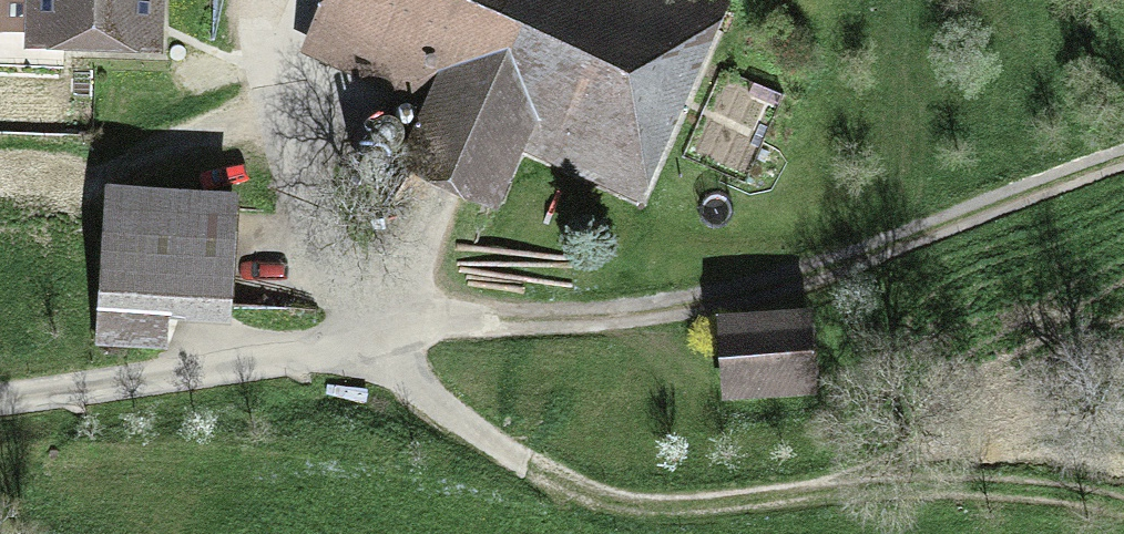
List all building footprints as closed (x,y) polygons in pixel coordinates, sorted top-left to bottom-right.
[(146,40),(148,0),(40,0),(39,37),(146,40)] [(483,195),(518,113),(619,156),(683,11),(714,25),(725,2),(720,0),(342,0),(328,31),(438,78),(403,160),(483,195)] [(155,301),(225,306),(232,209),(102,200),(93,338),(152,342),(155,301)] [(730,381),(800,375),(796,328),(726,334),(730,381)]
